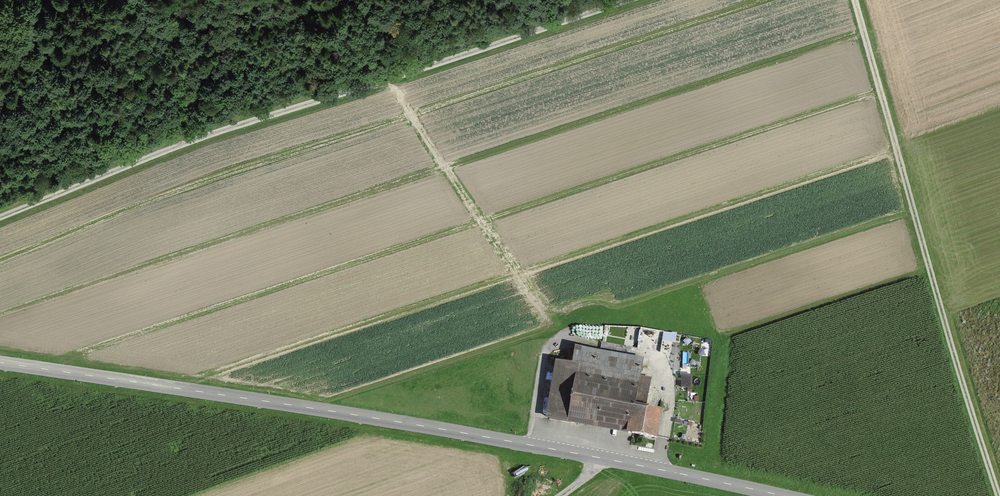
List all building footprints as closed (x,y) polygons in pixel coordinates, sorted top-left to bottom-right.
[(571,365),(554,362),(545,420),(658,439),(663,411),(646,408),(651,379),(641,377),(644,360),(574,348),(571,365)]
